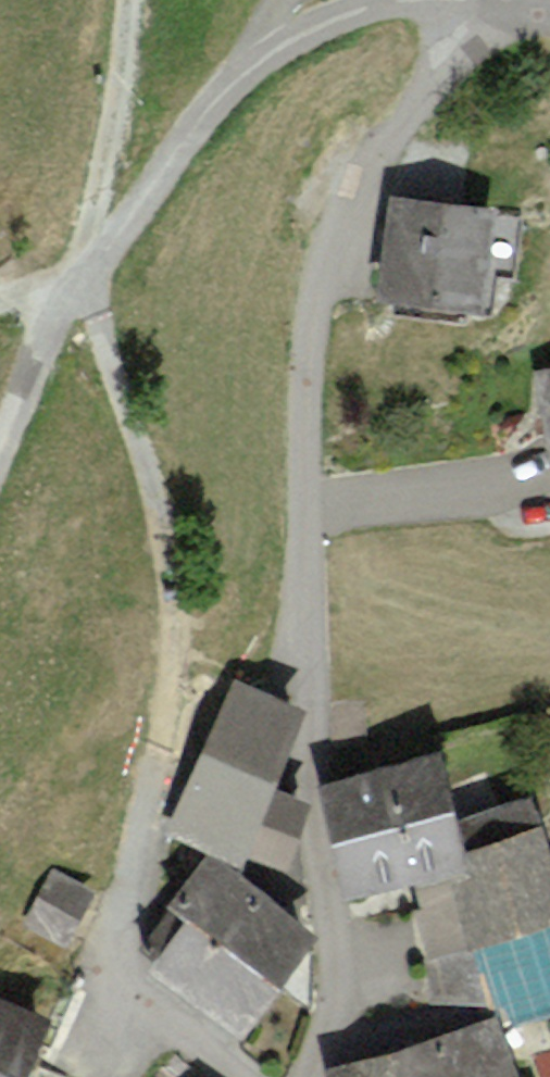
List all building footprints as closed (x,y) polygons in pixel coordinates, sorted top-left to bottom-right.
[(505,205),(395,196),(386,304),(496,312),(505,205)] [(537,374),(549,447),(549,372),(537,374)] [(302,723),(235,692),(169,831),(209,853),(174,907),(193,917),(155,966),(251,1035),(322,934),(278,891),(317,810),(280,792),(302,723)] [(328,1070),(330,1076),(521,1076),(502,1030),(549,1012),(549,830),(537,793),(471,815),(451,746),(324,784),(345,894),(416,880),(422,907),(409,911),(429,1003),(488,1003),(490,1018),(328,1070)] [(30,926),(78,947),(102,892),(54,871),(30,926)] [(59,1016),(0,995),(0,1076),(36,1076),(59,1016)] [(537,1047),(544,1076),(549,1076),(549,1044),(537,1047)]
